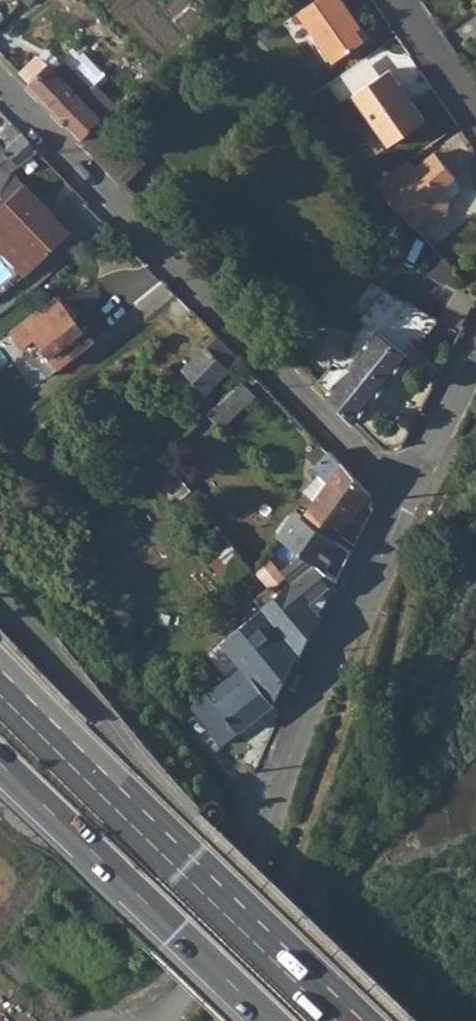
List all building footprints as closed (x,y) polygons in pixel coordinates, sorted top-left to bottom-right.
[(313,32),(324,47),(354,27),(352,24),(355,22),(341,0),(314,0),(298,11),(313,32)] [(354,27),(324,47),(330,57),(334,61),(363,41),(354,27)] [(39,55),(20,74),(83,141),(106,120),(119,107),(68,56),(56,68),(39,55)] [(354,93),(363,106),(398,82),(388,69),(354,93)] [(398,82),(363,106),(390,145),(425,120),(412,101),(406,105),(394,90),(400,85),(398,82)] [(412,101),(400,85),(394,90),(406,105),(412,101)] [(106,120),(83,141),(127,186),(150,164),(106,120)] [(1,200),(14,172),(40,152),(13,125),(0,137),(0,200),(1,200)] [(393,170),(374,184),(407,218),(415,226),(429,214),(430,215),(440,215),(448,207),(450,198),(443,189),(457,178),(435,152),(416,168),(401,180),(393,170)] [(409,160),(393,170),(401,180),(416,168),(409,160)] [(5,227),(36,262),(64,239),(43,216),(50,210),(14,172),(1,200),(0,202),(0,222),(5,227)] [(50,210),(43,216),(64,239),(71,233),(50,210)] [(5,227),(0,232),(0,244),(25,271),(36,262),(5,227)] [(366,326),(320,384),(328,393),(380,329),(385,334),(411,303),(385,288),(360,321),(366,326)] [(54,293),(9,329),(45,374),(90,338),(54,293)] [(380,329),(328,393),(357,424),(441,318),(411,303),(385,334),(380,329)] [(240,359),(219,337),(186,370),(207,392),(240,359)] [(244,382),(209,415),(220,427),(255,393),(244,382)] [(329,483),(321,495),(355,518),(371,495),(331,452),(315,468),(329,483)] [(166,456),(151,470),(176,502),(192,489),(166,456)] [(321,495),(305,517),(353,552),(366,525),(355,518),(321,495)] [(298,512),(281,536),(319,564),(340,579),(353,552),(305,517),(298,512)] [(219,524),(203,537),(195,544),(232,587),(242,580),(254,570),(219,524)] [(305,575),(264,608),(302,655),(322,616),(311,603),(340,579),(319,564),(305,575)] [(264,608),(224,641),(253,677),(275,704),(280,700),(302,655),(264,608)] [(275,704),(253,677),(202,719),(225,746),(275,704)]
